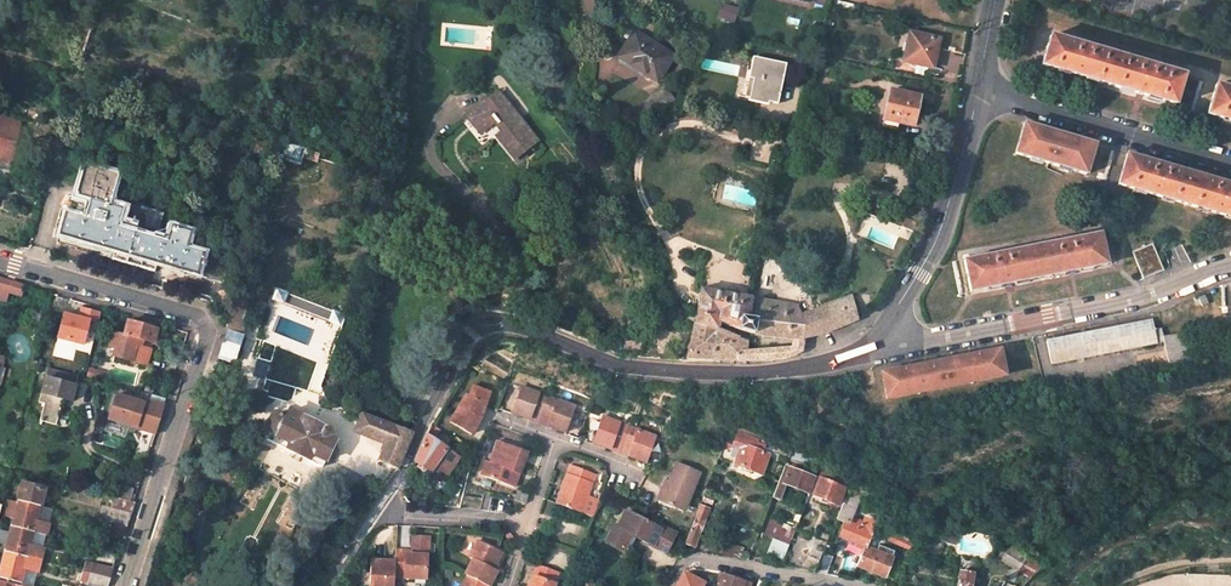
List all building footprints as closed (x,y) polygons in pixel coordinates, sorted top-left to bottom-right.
[(242,3),(234,0),(224,0),(222,5),(240,11),(242,3)] [(414,17),(411,42),(411,44),(424,45),(426,19),(414,17)] [(941,40),(911,33),(905,62),(934,68),(941,40)] [(1177,105),(1186,74),(1053,34),(1044,64),(1072,73),(1140,93),(1177,105)] [(659,82),(675,56),(640,35),(625,61),(659,82)] [(788,66),(755,58),(750,79),(755,80),(751,98),(772,102),(773,94),(782,96),(788,66)] [(746,97),(751,98),(755,80),(750,79),(746,97)] [(1218,84),(1208,114),(1230,121),(1230,88),(1218,84)] [(648,119),(672,101),(663,88),(651,96),(653,100),(641,109),(648,119)] [(925,98),(892,90),(886,119),(915,126),(917,115),(921,116),(925,98)] [(517,158),(539,141),(498,91),(470,114),(492,142),(499,136),(517,158)] [(782,96),(773,94),(772,102),(780,104),(782,96)] [(0,117),(0,162),(9,164),(19,122),(0,117)] [(1087,175),(1096,144),(1057,132),(1026,123),(1017,153),(1087,175)] [(287,140),(282,155),(300,161),(303,154),(315,158),(318,151),(305,146),(287,140)] [(1142,158),(1126,153),(1117,184),(1230,218),(1230,185),(1142,158)] [(116,173),(83,163),(73,196),(88,201),(84,214),(81,213),(79,219),(63,214),(58,234),(222,282),(228,260),(225,259),(224,261),(186,249),(190,233),(170,227),(167,238),(162,237),(160,242),(114,229),(120,211),(106,206),(116,173)] [(904,224),(923,232),(926,222),(908,214),(904,224)] [(1100,234),(967,258),(973,289),(1106,265),(1100,234)] [(0,278),(0,288),(20,294),(23,285),(0,278)] [(753,297),(702,289),(698,313),(719,321),(746,328),(756,333),(757,319),(749,316),(753,297)] [(801,305),(753,297),(749,316),(757,319),(756,333),(759,335),(769,336),(794,338),(804,339),(804,336),(823,332),(855,320),(858,318),(855,296),(805,313),(801,305)] [(246,301),(236,298),(230,313),(241,317),(246,301)] [(80,308),(78,316),(63,313),(57,342),(90,349),(97,311),(80,308)] [(241,317),(230,313),(217,356),(226,359),(226,356),(233,358),(241,336),(237,335),(243,318),(241,317)] [(719,321),(698,313),(696,324),(685,360),(745,361),(746,350),(747,339),(740,338),(740,336),(728,330),(718,328),(719,321)] [(155,327),(126,319),(123,332),(112,329),(108,343),(115,345),(113,354),(145,363),(150,347),(141,344),(142,338),(152,341),(155,327)] [(1155,319),(1049,341),(1054,364),(1159,342),(1167,340),(1166,337),(1164,326),(1157,327),(1155,319)] [(1186,333),(1166,337),(1167,340),(1171,367),(1191,363),(1186,333)] [(745,361),(765,360),(777,359),(788,357),(803,350),(804,339),(794,338),(793,347),(746,350),(745,361)] [(979,357),(906,370),(905,366),(884,369),(888,394),(1005,374),(1001,349),(978,353),(979,357)] [(312,367),(277,353),(273,363),(307,377),(312,367)] [(978,353),(905,366),(906,370),(979,357),(978,353)] [(76,374),(48,367),(45,378),(74,386),(76,374)] [(90,377),(100,379),(102,372),(92,369),(90,377)] [(74,386),(45,378),(39,401),(44,403),(41,420),(55,423),(62,398),(70,400),(74,386)] [(576,404),(523,384),(513,410),(531,417),(533,411),(550,417),(548,423),(566,430),(576,404)] [(473,385),(471,391),(477,393),(479,387),(473,385)] [(482,417),(490,391),(479,387),(477,393),(471,391),(469,395),(466,393),(450,421),(473,433),(482,417)] [(163,402),(146,398),(145,402),(114,393),(106,418),(154,432),(163,402)] [(533,411),(531,417),(548,423),(550,417),(533,411)] [(292,412),(289,418),(303,424),(306,419),(292,412)] [(377,438),(384,422),(364,414),(357,430),(377,438)] [(605,414),(595,440),(613,447),(615,441),(633,447),(630,453),(649,460),(659,435),(605,414)] [(333,432),(306,419),(303,424),(289,418),(288,420),(281,416),(277,416),(275,418),(269,432),(280,437),(279,439),(294,445),(291,453),(312,463),(319,468),(326,469),(339,443),(330,439),(333,432)] [(388,431),(391,432),(394,426),(384,422),(377,438),(387,442),(390,435),(387,434),(388,431)] [(394,426),(391,432),(388,431),(387,434),(390,435),(387,442),(380,459),(399,467),(413,433),(394,426)] [(742,449),(736,465),(761,475),(769,454),(765,453),(755,449),(758,441),(759,439),(739,432),(734,445),(742,449)] [(438,465),(449,449),(429,435),(417,461),(433,472),(438,465)] [(515,486),(530,451),(501,439),(491,462),(486,474),(515,486)] [(615,441),(613,447),(630,453),(633,447),(615,441)] [(765,453),(768,445),(758,441),(755,449),(765,453)] [(462,457),(449,449),(438,465),(451,473),(462,457)] [(791,451),(785,449),(783,455),(789,457),(791,451)] [(486,474),(491,462),(487,460),(482,473),(486,474)] [(677,462),(669,481),(671,482),(663,502),(684,510),(699,471),(677,462)] [(589,497),(597,475),(572,466),(559,502),(594,516),(599,501),(589,497)] [(806,492),(812,477),(785,466),(773,498),(779,500),(785,483),(806,492)] [(846,486),(821,476),(814,494),(839,504),(846,486)] [(812,477),(806,492),(810,493),(816,478),(812,477)] [(666,480),(659,500),(663,502),(671,482),(669,481),(666,480)] [(41,504),(44,492),(22,487),(18,498),(41,504)] [(519,487),(516,498),(529,502),(532,492),(519,487)] [(715,498),(705,494),(703,501),(712,505),(715,498)] [(103,504),(99,518),(125,525),(129,512),(133,500),(112,495),(109,506),(103,504)] [(860,500),(847,495),(838,518),(847,522),(842,535),(867,546),(869,547),(875,532),(850,523),(856,509),(860,500)] [(41,504),(18,498),(16,508),(12,507),(10,514),(14,516),(12,524),(35,530),(48,533),(51,521),(38,518),(41,504)] [(695,548),(710,508),(701,505),(686,544),(695,548)] [(667,552),(677,533),(663,526),(661,530),(626,513),(618,529),(615,528),(608,544),(624,552),(632,536),(667,552)] [(872,516),(869,523),(876,526),(879,519),(872,516)] [(122,536),(125,525),(99,518),(96,530),(122,536)] [(770,520),(764,535),(790,545),(795,530),(770,520)] [(29,556),(41,559),(44,547),(31,544),(35,530),(12,524),(10,531),(0,529),(0,530),(0,540),(8,542),(6,550),(29,556)] [(414,534),(412,552),(427,554),(429,554),(430,536),(414,534)] [(897,535),(895,540),(905,544),(907,538),(897,535)] [(919,543),(907,538),(905,544),(916,548),(919,543)] [(468,573),(470,574),(492,585),(499,570),(495,568),(504,551),(481,539),(472,556),(476,559),(468,573)] [(725,539),(720,553),(738,557),(743,546),(725,539)] [(827,544),(816,539),(809,556),(820,561),(827,544)] [(113,563),(117,551),(97,546),(94,557),(113,563)] [(886,577),(895,557),(869,547),(867,546),(859,565),(886,577)] [(397,548),(397,559),(396,575),(426,577),(427,554),(412,552),(407,552),(407,549),(397,548)] [(22,582),(26,567),(39,570),(41,559),(29,556),(6,550),(3,561),(1,560),(0,564),(2,565),(0,574),(0,576),(22,582)] [(1007,550),(1001,562),(1018,571),(1024,559),(1007,550)] [(397,559),(371,557),(370,580),(376,581),(376,585),(395,585),(396,575),(397,559)] [(86,560),(83,570),(109,576),(112,567),(86,560)] [(562,572),(540,564),(532,585),(557,585),(562,572)] [(959,585),(972,585),(975,575),(967,573),(968,568),(963,566),(959,585)] [(107,585),(109,576),(83,570),(80,579),(107,585)] [(684,573),(678,585),(702,585),(704,583),(684,573)] [(464,585),(491,585),(492,585),(470,574),(464,585)] [(723,576),(719,585),(750,585),(723,576)]
